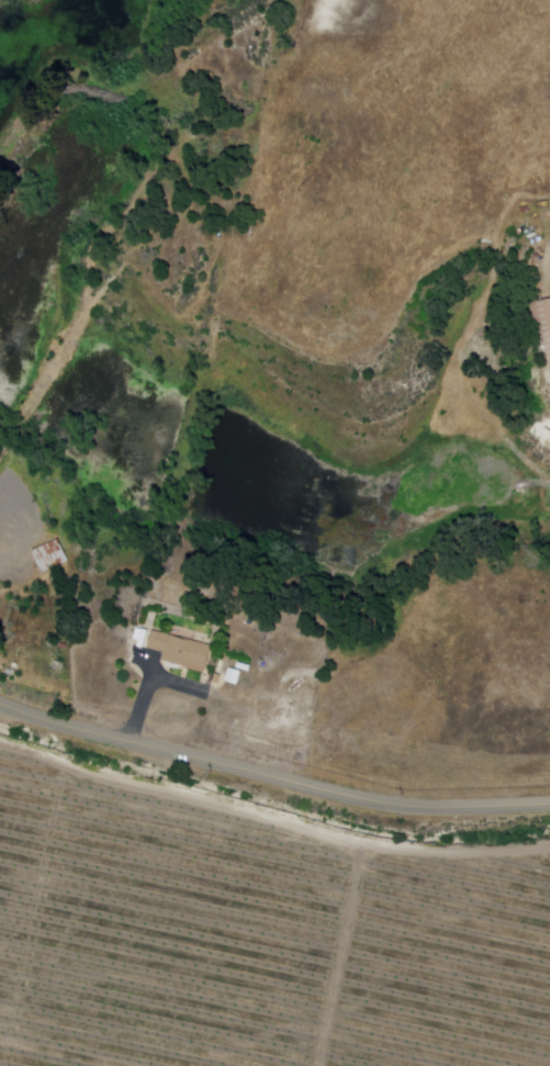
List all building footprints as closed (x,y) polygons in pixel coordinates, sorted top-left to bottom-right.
[(534,304),(549,300),(549,365),(548,366),(534,304)] [(540,394),(549,378),(549,390),(546,397),(540,394)] [(59,539),(70,562),(41,575),(31,552),(59,539)] [(154,629),(212,647),(203,674),(162,662),(165,653),(148,648),(154,629)] [(228,666),(243,671),(238,686),(224,682),(228,666)] [(214,674),(220,677),(216,684),(211,682),(214,674)]
